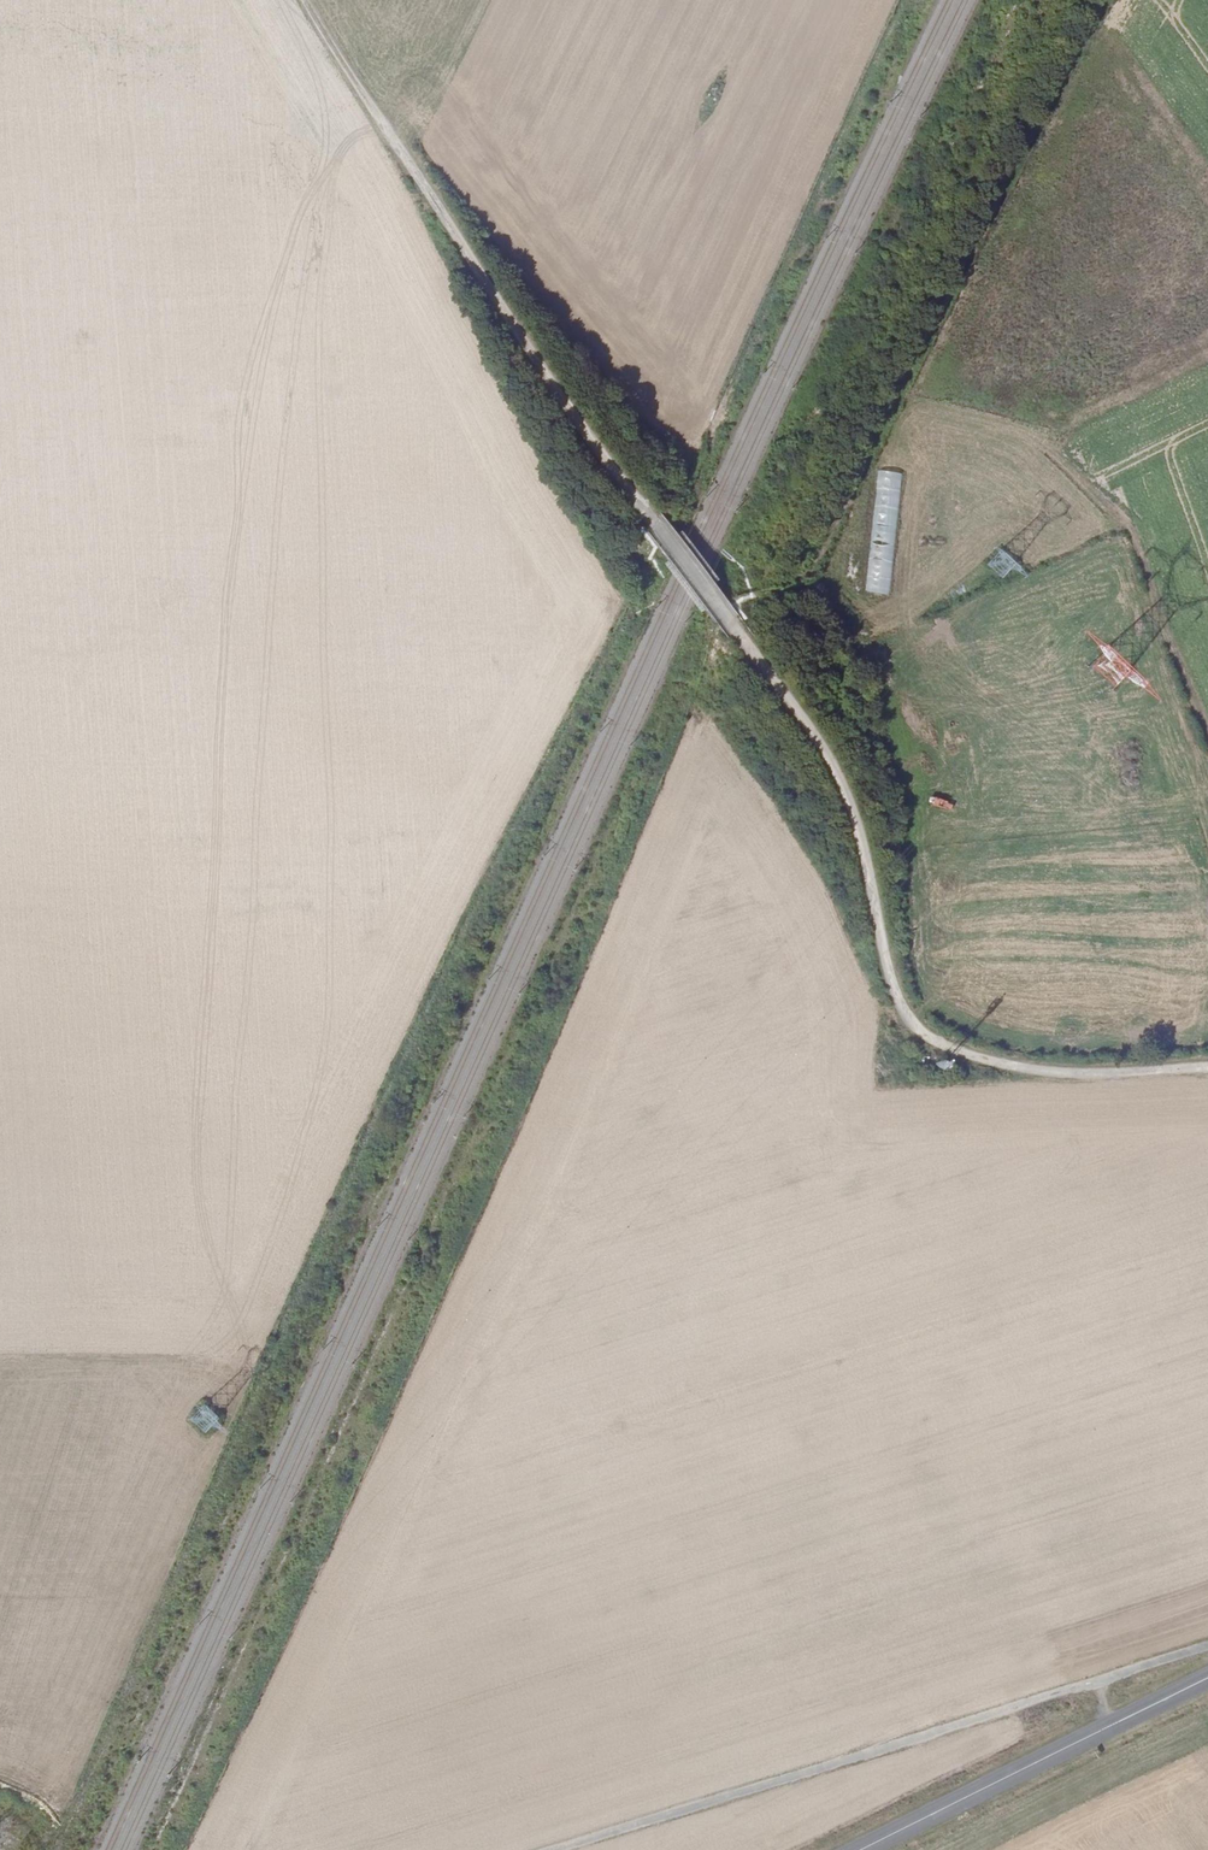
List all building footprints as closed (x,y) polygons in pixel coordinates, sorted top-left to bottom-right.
[(1019,563),(1001,547),(985,564),(1002,580),(1019,563)] [(1109,690),(1123,663),(1120,660),(1105,645),(1085,667),(1099,680),(1109,690)] [(1132,672),(1123,663),(1109,690),(1112,692),(1132,672)] [(915,796),(934,796),(934,787),(915,787),(915,796)]
